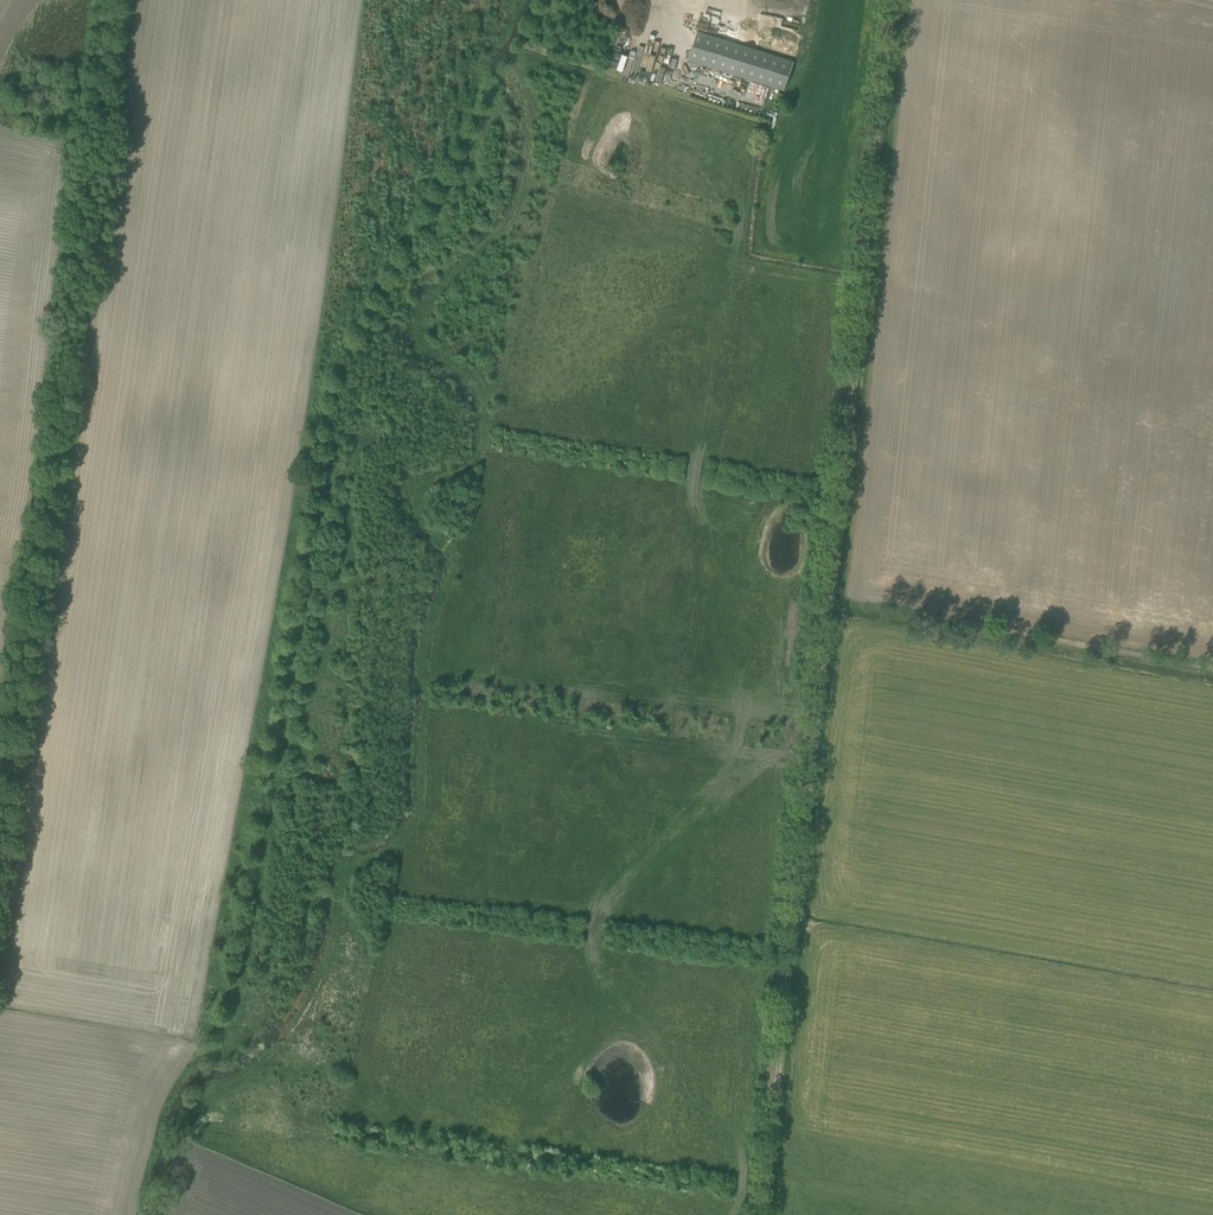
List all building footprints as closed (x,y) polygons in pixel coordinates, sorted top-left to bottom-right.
[(687,60),(783,90),(793,61),(697,31),(687,60)] [(617,69),(631,73),(636,55),(640,56),(644,43),(634,40),(629,55),(622,53),(617,69)]
